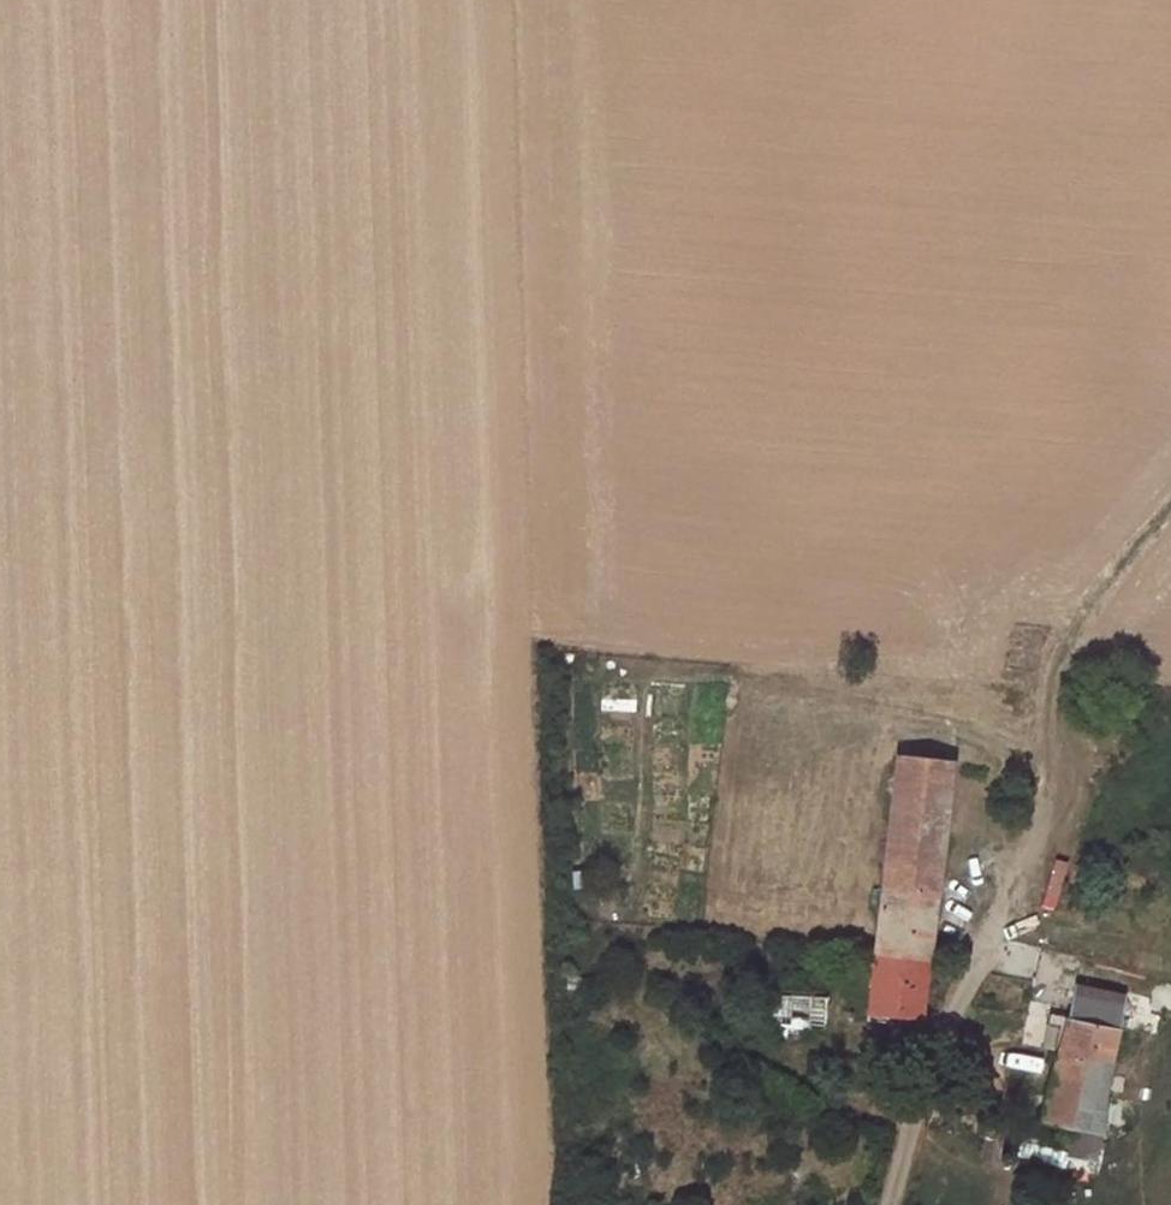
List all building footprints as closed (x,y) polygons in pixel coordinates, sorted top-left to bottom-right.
[(878,960),(931,964),(954,762),(900,758),(878,960)] [(878,960),(872,1009),(904,1011),(902,1030),(923,1032),(931,964),(878,960)] [(1069,1020),(1119,1027),(1125,996),(1076,987),(1069,1020)] [(828,1032),(829,992),(780,992),(779,1042),(802,1042),(802,1032),(828,1032)] [(1069,1160),(1096,1166),(1099,1163),(1109,1087),(1119,1027),(1069,1020),(1044,1123),(1076,1131),(1069,1160)]
